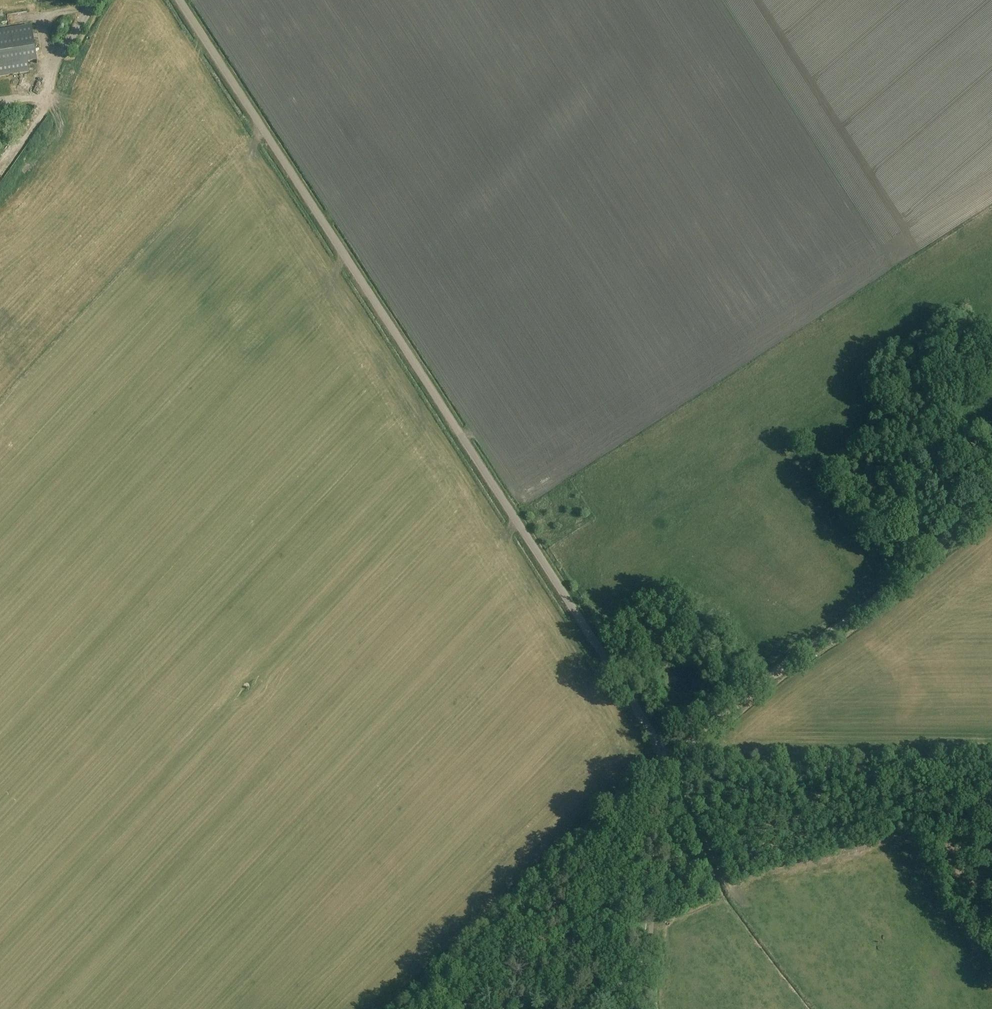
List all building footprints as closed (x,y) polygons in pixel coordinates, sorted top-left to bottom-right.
[(57,22),(54,29),(59,31),(62,24),(57,22)] [(28,71),(26,61),(35,60),(29,25),(0,30),(0,76),(28,71)]
